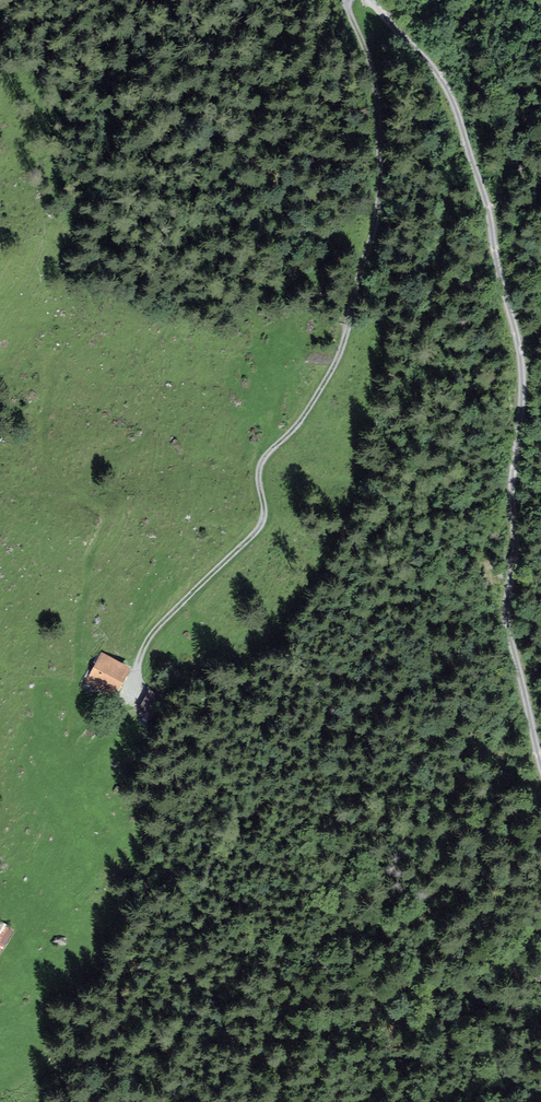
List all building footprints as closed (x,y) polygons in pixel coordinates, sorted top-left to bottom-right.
[(101,655),(83,683),(111,701),(129,673),(101,655)] [(150,690),(140,708),(155,716),(165,698),(150,690)] [(8,954),(0,949),(0,967),(8,954)]
